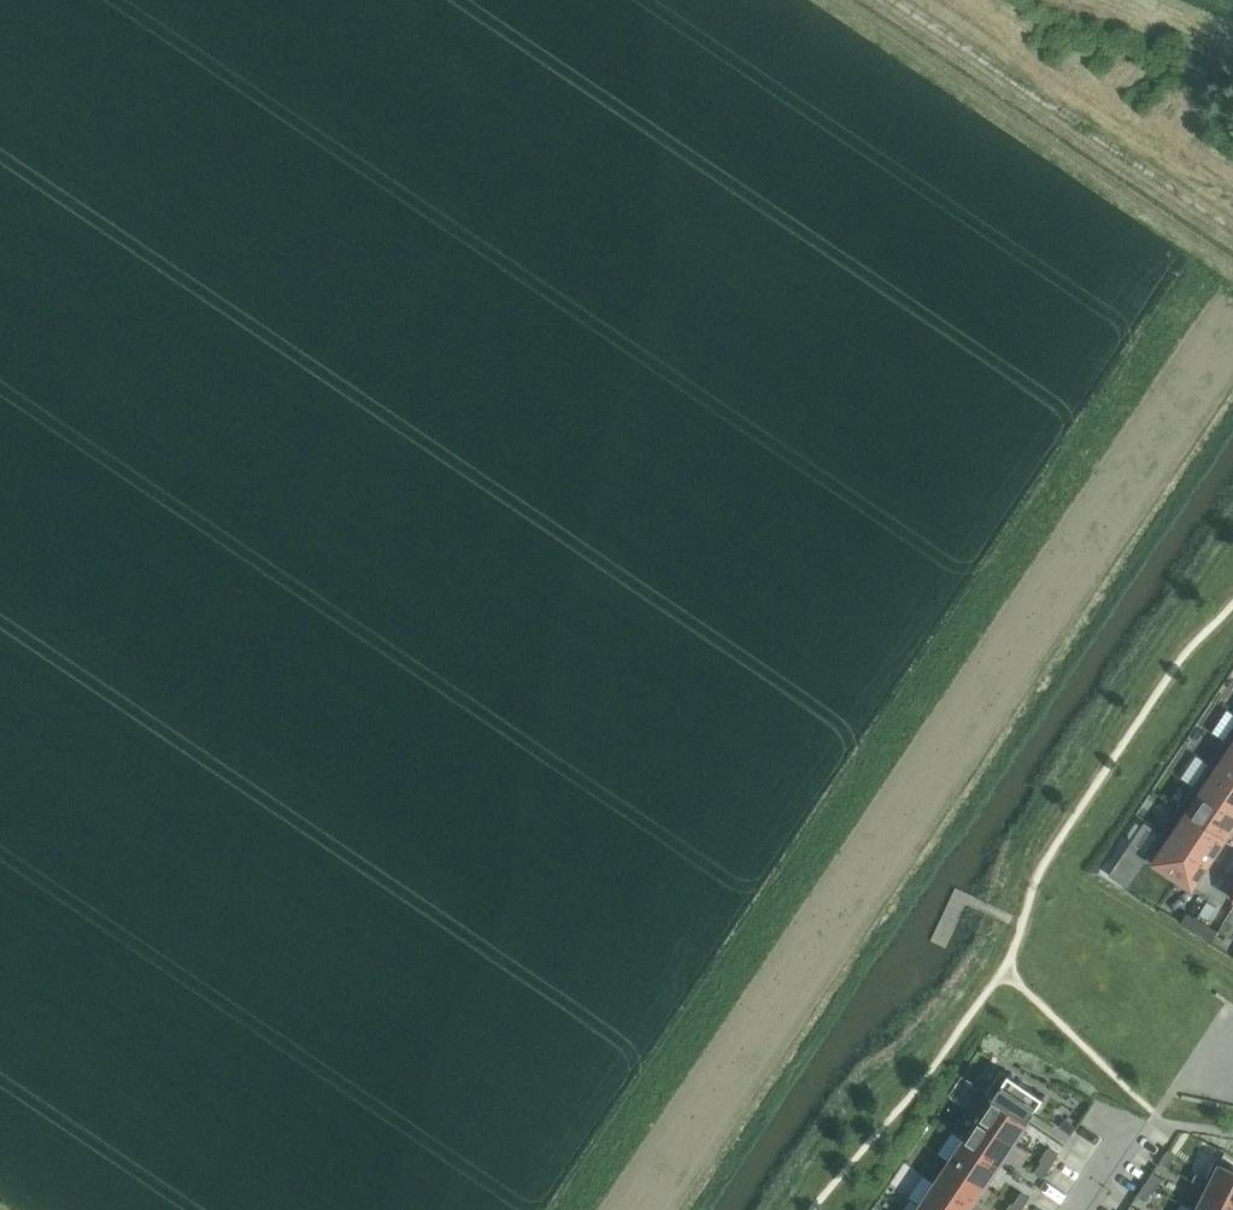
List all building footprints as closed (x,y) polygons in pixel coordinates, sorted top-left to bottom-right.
[(1224,740),(1232,746),(1232,726),(1224,740)] [(1224,740),(1208,763),(1232,779),(1232,746),(1224,740)] [(1232,812),(1232,779),(1208,763),(1193,786),(1232,812)] [(1223,839),(1232,824),(1232,812),(1193,786),(1178,808),(1223,839)] [(1178,808),(1162,831),(1208,861),(1223,839),(1178,808)] [(1192,885),(1208,861),(1162,831),(1147,855),(1192,885)] [(1207,901),(1200,913),(1208,917),(1215,906),(1207,901)] [(1197,918),(1187,912),(1181,922),(1196,932),(1203,921),(1197,918)] [(1196,932),(1212,941),(1218,930),(1203,921),(1196,932)] [(1033,1090),(1020,1081),(1020,1082),(1010,1075),(1013,1072),(1011,1070),(994,1095),(993,1096),(1029,1120),(1046,1094),(1044,1093),(1042,1097),(1033,1090)] [(979,1118),(1014,1142),(1029,1120),(993,1096),(994,1095),(987,1091),(971,1114),(978,1119),(979,1118)] [(1000,1163),(1014,1142),(979,1118),(978,1119),(964,1140),(1000,1163)] [(1065,1119),(1059,1127),(1071,1135),(1077,1127),(1065,1119)] [(950,1161),(985,1185),(1000,1163),(964,1140),(950,1161)] [(1040,1159),(1050,1166),(1058,1154),(1048,1147),(1040,1159)] [(1176,1155),(1168,1149),(1160,1161),(1168,1167),(1176,1155)] [(1050,1166),(1040,1159),(1042,1161),(1034,1172),(1042,1178),(1050,1166)] [(1232,1200),(1232,1170),(1222,1164),(1223,1162),(1221,1161),(1220,1163),(1215,1160),(1207,1177),(1196,1172),(1193,1179),(1232,1200)] [(950,1161),(935,1183),(971,1207),(985,1185),(950,1161)] [(1153,1189),(1155,1190),(1163,1178),(1153,1171),(1145,1183),(1153,1189)] [(1197,1209),(1232,1209),(1232,1200),(1193,1179),(1192,1180),(1208,1188),(1197,1209)] [(971,1207),(935,1183),(921,1204),(929,1209),(968,1209),(971,1207)] [(1145,1200),(1153,1189),(1145,1183),(1137,1195),(1145,1200)] [(1021,1192),(1013,1203),(1021,1209),(1029,1197),(1021,1192)]
